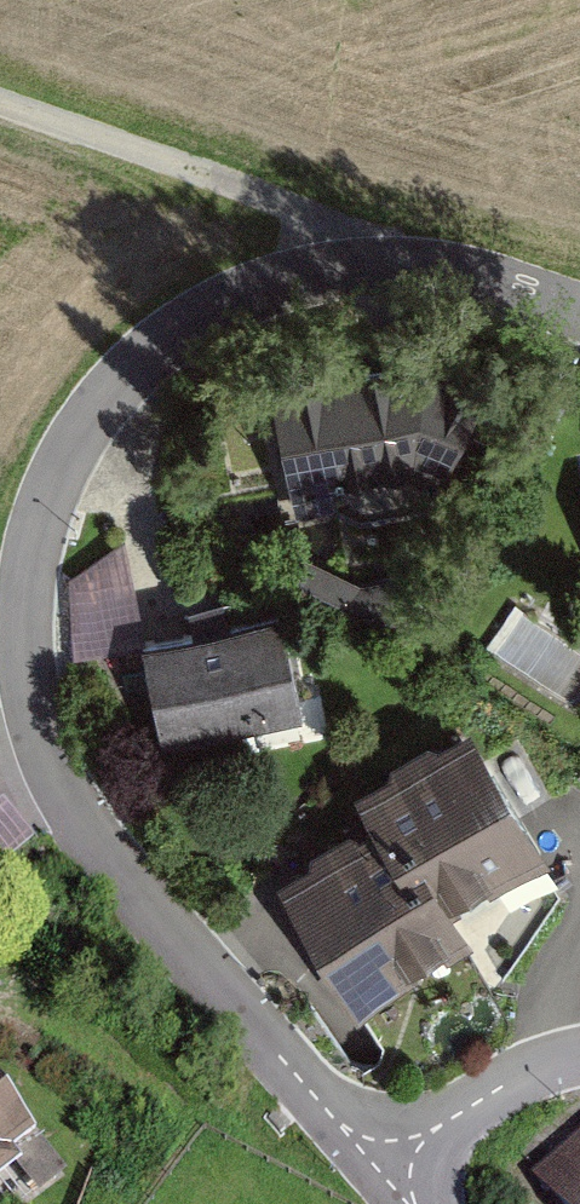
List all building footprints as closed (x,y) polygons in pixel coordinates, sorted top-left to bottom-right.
[(278,387),(289,498),(461,481),(450,370),(278,387)] [(137,547),(66,561),(84,653),(155,639),(137,547)] [(148,651),(168,753),(307,726),(287,624),(148,651)] [(556,863),(474,738),(365,809),(447,934),(556,863)] [(376,830),(280,893),(365,1021),(460,958),(376,830)] [(62,1180),(0,1100),(0,1203),(30,1203),(62,1180)] [(518,1178),(544,1203),(579,1203),(579,1123),(578,1121),(518,1178)]
